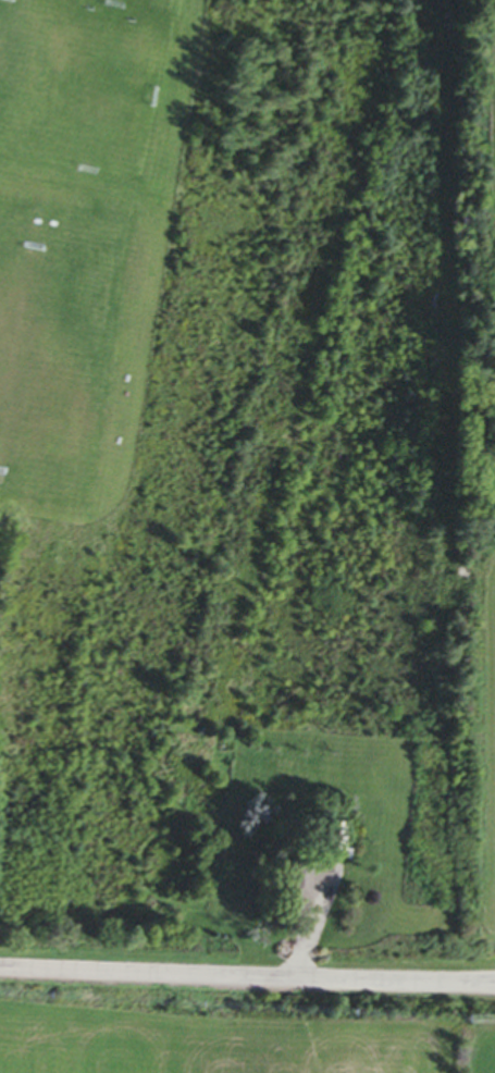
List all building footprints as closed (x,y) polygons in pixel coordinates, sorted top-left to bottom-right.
[(326,824),(325,851),(346,851),(347,824),(326,824)] [(279,862),(279,901),(306,901),(306,887),(327,887),(327,862),(279,862)]
